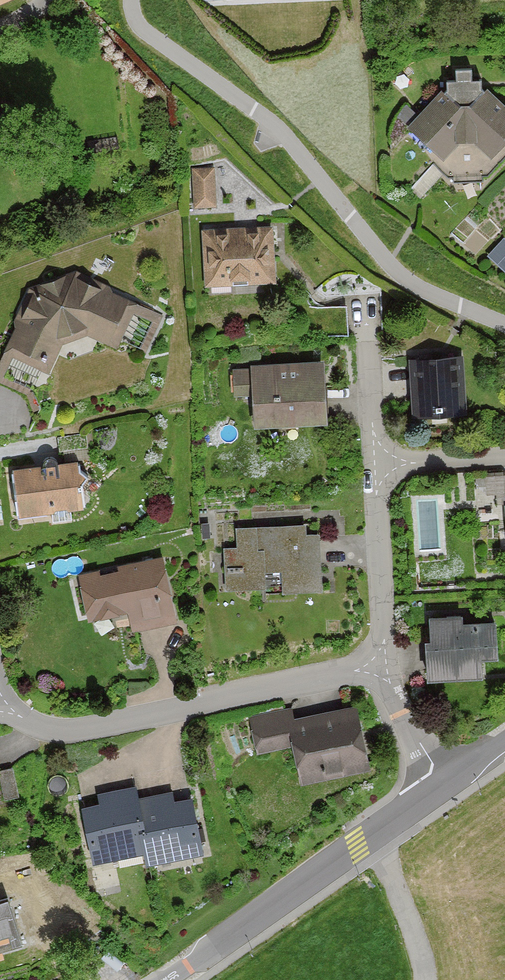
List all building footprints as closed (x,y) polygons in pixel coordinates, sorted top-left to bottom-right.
[(416,124),(448,161),(473,144),(496,164),(504,154),(504,111),(489,93),(447,93),(416,124)] [(214,165),(193,166),(194,205),(215,204),(214,165)] [(273,223),(202,224),(202,289),(274,288),(273,223)] [(489,255),(504,269),(504,237),(489,255)] [(137,309),(78,275),(33,290),(5,355),(42,378),(74,331),(114,347),(137,309)] [(468,364),(411,367),(414,419),(471,416),(468,364)] [(324,367),(234,369),(235,388),(253,388),(255,431),(326,429),(324,367)] [(80,467),(13,473),(17,524),(84,518),(80,467)] [(305,523),(240,527),(241,550),(229,551),(231,587),(256,586),(257,601),(321,597),(317,537),(306,538),(305,523)] [(162,554),(81,573),(93,623),(131,614),(136,634),(179,624),(162,554)] [(466,624),(429,625),(430,686),(477,685),(477,670),(497,669),(497,631),(467,632),(466,624)] [(296,714),(256,721),(263,756),(293,750),(300,787),(365,774),(354,717),(299,727),(296,714)] [(0,782),(0,830),(29,825),(22,779),(0,782)] [(143,793),(86,795),(89,857),(145,854),(143,800),(143,793)] [(196,798),(143,800),(145,854),(146,863),(199,861),(196,798)] [(0,910),(0,959),(23,951),(9,907),(0,910)]
